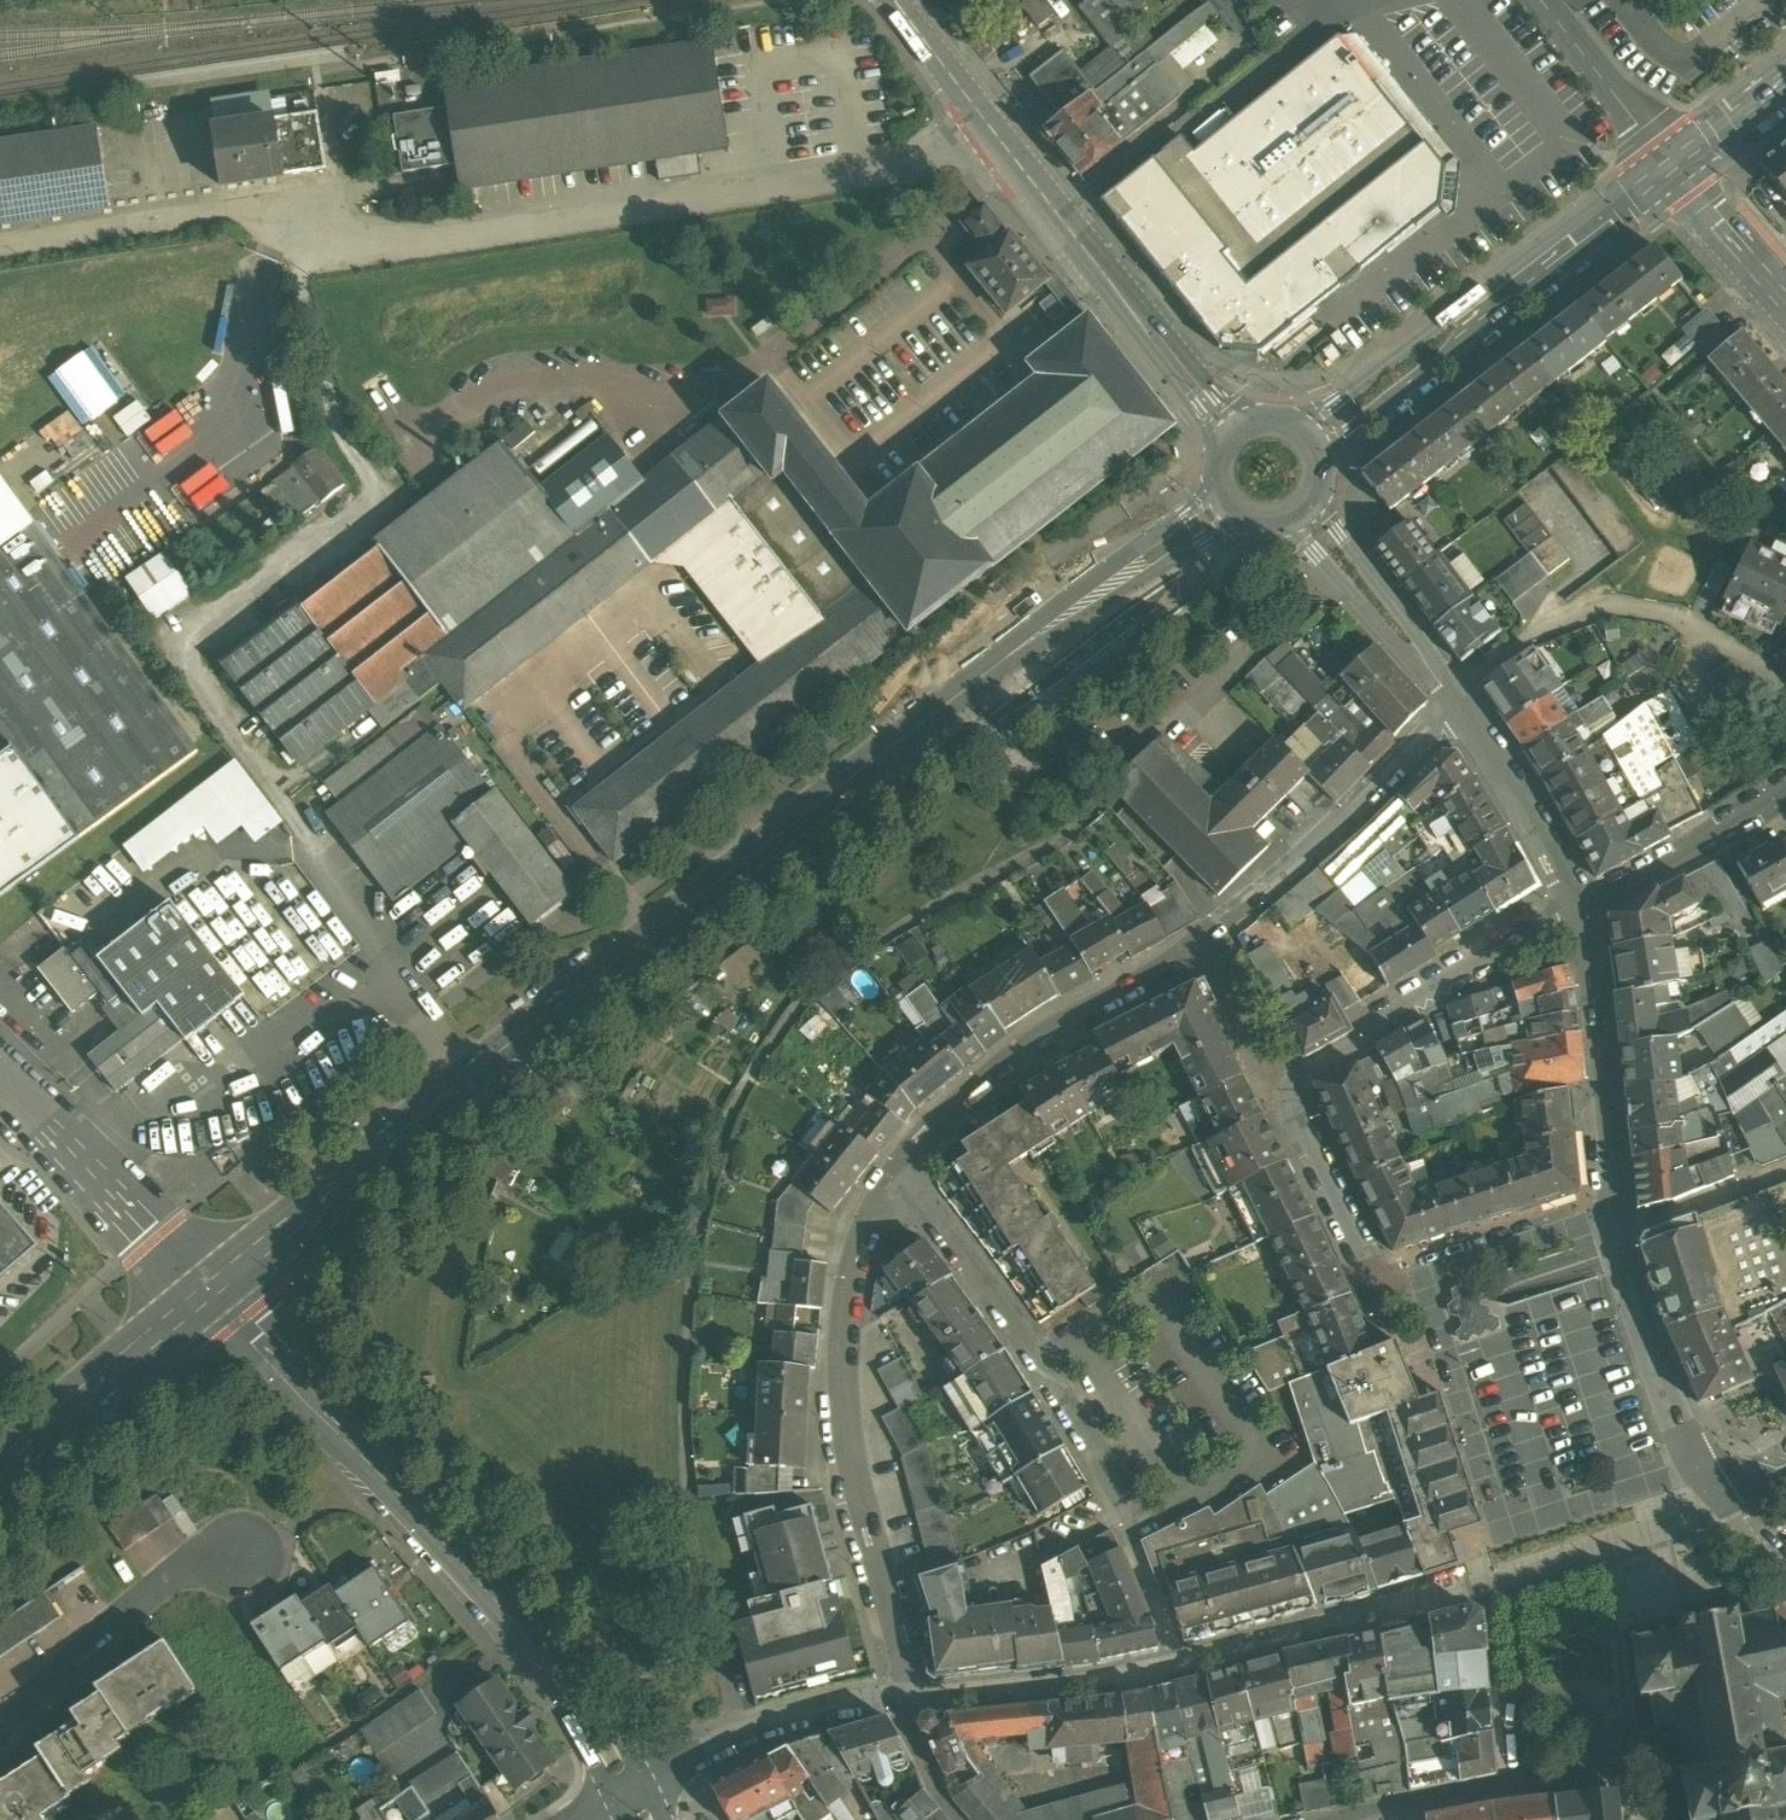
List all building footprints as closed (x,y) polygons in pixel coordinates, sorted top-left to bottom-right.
[(1020,5),(1038,28),(1054,16),(1041,0),(1027,0),(1020,5)] [(1103,0),(1088,0),(1077,8),(1112,51),(1124,65),(1125,64),(1143,50),(1124,25),(1103,0)] [(1124,25),(1143,10),(1135,0),(1103,0),(1124,25)] [(1208,2),(1127,67),(1126,66),(1089,95),(1102,111),(1097,116),(1120,145),(1181,97),(1155,65),(1218,15),(1208,2)] [(1161,153),(1154,159),(1252,282),(1424,144),(1375,84),(1376,83),(1338,35),(1174,168),(1161,153)] [(1029,77),(1045,98),(1079,71),(1063,51),(1029,77)] [(1079,71),(1045,98),(1061,117),(1089,95),(1126,66),(1125,64),(1124,65),(1112,51),(1082,74),(1079,71)] [(702,52),(444,91),(446,109),(394,117),(403,173),(491,160),(494,176),(656,152),(696,146),(715,143),(702,52)] [(399,71),(375,75),(377,87),(401,83),(399,71)] [(420,86),(406,89),(408,96),(421,94),(420,86)] [(217,130),(212,130),(221,187),(326,171),(317,115),(275,121),(271,92),(213,101),(217,130)] [(1061,117),(1042,132),(1078,178),(1120,145),(1097,116),(1102,111),(1089,95),(1061,117)] [(0,147),(0,221),(108,205),(97,132),(0,147)] [(1424,144),(1252,282),(1154,159),(1101,202),(1118,223),(1119,222),(1162,276),(1161,277),(1172,290),(1173,289),(1201,323),(1199,324),(1219,349),(1260,353),(1293,327),(1292,326),(1314,308),(1340,286),(1341,288),(1361,272),(1360,270),(1414,227),(1415,228),(1440,208),(1445,168),(1425,143),(1424,144)] [(1759,164),(1785,198),(1785,144),(1759,164)] [(696,146),(656,152),(657,163),(660,182),(700,175),(697,156),(696,146)] [(983,207),(962,223),(986,254),(1009,236),(984,206),(983,207)] [(1010,235),(1009,236),(986,254),(969,268),(1007,315),(1045,284),(1048,281),(1047,280),(1010,235)] [(1654,247),(1622,272),(1623,274),(1610,284),(1609,283),(1577,308),(1604,341),(1681,281),(1654,247)] [(1077,304),(1054,274),(1047,280),(1048,281),(1045,284),(1068,312),(1077,304)] [(1293,327),(1260,353),(1263,357),(1273,349),(1282,361),(1322,330),(1310,317),(1317,312),(1314,308),(1292,326),(1293,327)] [(1577,308),(1526,347),(1554,383),(1605,343),(1604,341),(1577,308)] [(1728,342),(1703,312),(1682,329),(1708,360),(1708,359),(1728,342)] [(1088,318),(1029,364),(1040,378),(868,511),(768,384),(723,418),(773,482),(784,474),(908,633),(1174,427),(1088,318)] [(1741,332),(1728,342),(1708,359),(1771,434),(1785,422),(1785,385),(1778,376),(1777,376),(1766,363),(1767,363),(1741,332)] [(49,372),(80,424),(126,397),(95,345),(49,372)] [(1526,347),(1463,396),(1491,432),(1554,383),(1526,347)] [(1463,396),(1396,448),(1424,484),(1491,432),(1463,396)] [(177,409),(145,430),(161,454),(193,433),(177,409)] [(541,486),(504,443),(428,501),(374,542),(446,635),(420,656),(463,711),(653,562),(685,566),(760,663),(574,810),(614,863),(908,633),(784,474),(773,482),(723,418),(642,481),(609,436),(541,486)] [(1771,434),(1785,451),(1785,422),(1771,434)] [(1424,484),(1396,448),(1362,475),(1390,511),(1424,484)] [(292,465),(294,467),(273,483),(301,518),(321,502),(322,503),(345,485),(316,449),(292,465)] [(1573,451),(1572,450),(1549,468),(1558,480),(1581,462),(1573,451)] [(212,461),(181,484),(199,508),(230,485),(212,461)] [(1581,462),(1558,480),(1567,491),(1590,473),(1581,462)] [(1590,473),(1567,491),(1576,502),(1599,485),(1590,473)] [(0,481),(0,549),(33,526),(0,481)] [(1599,485),(1576,502),(1585,514),(1608,496),(1599,485)] [(1608,496),(1585,514),(1593,525),(1616,507),(1608,496)] [(1512,532),(1535,515),(1527,504),(1504,521),(1512,532)] [(1616,507),(1593,525),(1602,537),(1625,519),(1616,507)] [(1520,544),(1543,526),(1535,515),(1512,532),(1520,544)] [(1625,519),(1602,537),(1611,548),(1634,531),(1625,519)] [(1435,556),(1409,521),(1373,548),(1400,583),(1435,556)] [(33,526),(0,549),(0,733),(11,748),(78,839),(79,838),(197,752),(33,526)] [(1531,553),(1552,537),(1543,526),(1520,544),(1529,555),(1531,553)] [(1634,531),(1611,548),(1620,560),(1643,543),(1634,531)] [(1552,537),(1531,553),(1539,564),(1561,548),(1552,537)] [(374,542),(219,663),(298,764),(407,680),(400,671),(420,656),(446,635),(374,542)] [(1724,598),(1780,626),(1782,622),(1785,614),(1785,562),(1785,561),(1785,559),(1785,554),(1776,549),(1777,546),(1775,545),(1771,554),(1750,544),(1724,598)] [(1561,548),(1539,564),(1548,576),(1569,560),(1561,548)] [(194,593),(166,552),(125,580),(153,620),(194,593)] [(1529,555),(1495,580),(1513,603),(1548,576),(1539,564),(1531,553),(1529,555)] [(1435,556),(1400,583),(1434,627),(1472,598),(1439,554),(1435,556)] [(1718,561),(1705,587),(1718,593),(1730,567),(1718,561)] [(992,589),(996,594),(1013,581),(1009,576),(992,589)] [(1472,598),(1434,627),(1461,663),(1501,633),(1500,632),(1499,633),(1472,598)] [(1283,644),(1267,658),(1266,658),(1265,659),(1275,669),(1292,654),(1283,644)] [(1331,677),(1351,662),(1337,645),(1318,659),(1331,677)] [(1532,649),(1521,657),(1520,656),(1479,686),(1506,724),(1549,695),(1553,692),(1541,675),(1547,670),(1532,649)] [(1690,655),(1677,649),(1665,675),(1678,681),(1690,655)] [(1645,650),(1620,665),(1628,678),(1653,662),(1645,650)] [(1426,704),(1379,652),(1368,651),(1340,677),(1372,711),(1394,737),(1426,704)] [(1340,677),(1329,687),(1324,687),(1292,654),(1275,669),(1282,676),(1301,696),(1318,715),(1325,722),(1325,721),(1338,710),(1355,729),(1360,725),(1358,724),(1372,711),(1340,677)] [(1109,674),(1092,687),(1097,694),(1114,680),(1109,674)] [(1282,676),(1272,685),(1290,706),(1301,696),(1282,676)] [(1696,743),(1669,691),(1644,705),(1673,760),(1696,743)] [(1549,695),(1506,724),(1524,750),(1567,722),(1566,719),(1549,695)] [(1602,698),(1566,719),(1567,722),(1576,736),(1612,714),(1602,698)] [(1673,760),(1644,705),(1605,736),(1643,802),(1666,789),(1654,774),(1673,760)] [(1360,725),(1355,729),(1338,710),(1325,721),(1367,764),(1394,737),(1372,711),(1358,724),(1360,725)] [(1332,741),(1336,746),(1308,773),(1308,774),(1335,802),(1371,767),(1367,764),(1325,721),(1325,722),(1318,715),(1303,729),(1311,737),(1314,734),(1325,746),(1327,746),(1332,741)] [(1567,722),(1524,750),(1542,778),(1585,751),(1576,736),(1567,722)] [(441,728),(328,816),(393,901),(469,843),(454,824),(493,794),(493,793),(441,728)] [(1303,729),(1299,733),(1297,731),(1293,735),(1301,743),(1304,741),(1305,742),(1311,737),(1303,729)] [(1301,743),(1293,735),(1282,746),(1289,754),(1301,743)] [(1221,790),(1164,736),(1156,744),(1155,743),(1111,786),(1218,896),(1268,847),(1251,830),(1308,774),(1308,773),(1295,760),(1289,754),(1282,746),(1274,739),(1221,790)] [(1576,840),(1621,814),(1643,802),(1605,736),(1596,743),(1585,751),(1542,778),(1576,840)] [(1301,743),(1289,754),(1295,760),(1310,747),(1305,742),(1304,741),(1301,743)] [(0,756),(0,896),(79,839),(79,838),(78,839),(11,748),(0,756)] [(1455,753),(1441,751),(1407,786),(1423,802),(1432,795),(1439,806),(1474,778),(1455,753)] [(239,759),(119,842),(141,873),(205,828),(216,844),(243,825),(255,841),(283,822),(239,759)] [(1669,837),(1667,832),(1702,814),(1673,760),(1654,774),(1666,789),(1643,802),(1621,814),(1641,853),(1669,837)] [(1474,778),(1439,806),(1452,827),(1477,809),(1475,807),(1487,800),(1474,778)] [(1423,802),(1407,786),(1397,796),(1412,811),(1423,802)] [(493,794),(454,824),(469,843),(534,925),(574,894),(495,792),(493,793),(493,794)] [(1469,854),(1439,806),(1421,819),(1397,795),(1362,830),(1330,857),(1366,902),(1384,889),(1405,875),(1392,859),(1421,837),(1433,856),(1443,849),(1454,864),(1469,854)] [(1487,800),(1475,807),(1477,809),(1452,827),(1469,854),(1475,850),(1505,830),(1487,800)] [(1642,854),(1641,853),(1621,814),(1576,840),(1596,878),(1642,854)] [(1475,850),(1486,869),(1472,878),(1493,912),(1535,885),(1514,845),(1505,830),(1475,850)] [(1778,841),(1737,864),(1764,912),(1785,899),(1781,892),(1785,889),(1785,854),(1778,841)] [(1129,865),(1114,846),(1105,852),(1126,879),(1132,874),(1127,867),(1129,865)] [(1366,902),(1330,857),(1318,867),(1338,892),(1353,911),(1366,902)] [(1733,887),(1718,861),(1701,870),(1715,896),(1730,889),(1733,887)] [(1338,892),(1318,867),(1295,887),(1313,909),(1316,911),(1338,892)] [(1701,870),(1684,879),(1698,905),(1715,896),(1701,870)] [(1448,886),(1440,873),(1425,883),(1435,896),(1436,895),(1448,886)] [(1448,886),(1436,895),(1460,932),(1493,912),(1472,878),(1470,874),(1448,886)] [(1646,925),(1668,921),(1698,905),(1684,879),(1683,878),(1657,892),(1656,889),(1634,901),(1646,925)] [(1045,903),(1074,946),(1090,974),(1129,952),(1129,951),(1111,920),(1082,937),(1077,930),(1086,924),(1068,897),(1074,893),(1069,885),(1044,902),(1045,903)] [(1295,887),(1275,904),(1292,930),(1306,920),(1317,912),(1316,911),(1313,909),(1295,887)] [(1367,930),(1383,947),(1399,979),(1419,968),(1437,955),(1384,889),(1366,902),(1353,911),(1367,930)] [(1730,889),(1715,896),(1725,915),(1740,908),(1730,889)] [(1143,900),(1146,903),(1125,914),(1107,890),(1096,899),(1111,919),(1111,920),(1129,951),(1129,952),(1132,958),(1165,940),(1157,924),(1171,915),(1179,910),(1171,896),(1166,899),(1160,890),(1143,900)] [(1367,930),(1353,911),(1338,892),(1316,911),(1317,912),(1371,955),(1383,947),(1367,930)] [(1435,896),(1409,912),(1433,949),(1460,932),(1436,895),(1435,896)] [(1646,925),(1634,901),(1608,915),(1613,947),(1671,938),(1668,921),(1646,925)] [(243,994),(171,902),(98,959),(125,993),(140,981),(185,1038),(186,1039),(243,995),(243,994)] [(1045,936),(1056,956),(1041,964),(1058,995),(1059,996),(1092,977),(1090,974),(1074,946),(1045,903),(1035,910),(1042,922),(1043,921),(1050,933),(1045,936)] [(1171,915),(1157,924),(1165,940),(1180,931),(1171,915)] [(898,943),(907,964),(927,957),(919,935),(898,943)] [(1671,938),(1613,947),(1621,993),(1651,988),(1678,981),(1673,954),(1671,938)] [(1769,946),(1751,954),(1764,984),(1782,971),(1769,946)] [(1291,993),(1265,947),(1248,956),(1273,1003),(1291,993)] [(99,993),(65,949),(39,969),(74,1013),(99,993)] [(1032,949),(968,990),(982,1012),(986,1008),(1003,1031),(1058,995),(1041,964),(1032,949)] [(1387,986),(1371,955),(1354,964),(1345,950),(1331,959),(1344,978),(1359,1001),(1359,1002),(1387,986)] [(1701,951),(1673,954),(1678,981),(1685,979),(1704,974),(1701,951)] [(1568,966),(1491,991),(1498,1013),(1518,1005),(1539,1000),(1573,990),(1568,966)] [(914,973),(898,985),(907,997),(924,986),(914,973)] [(1173,1047),(1216,1025),(1208,1008),(1216,1004),(1203,977),(1094,1032),(1100,1045),(1115,1076),(1173,1047)] [(1359,1001),(1344,978),(1333,985),(1346,1008),(1359,1001)] [(185,1038),(140,981),(125,993),(104,1010),(121,1032),(90,1057),(117,1092),(185,1038)] [(1678,981),(1651,988),(1621,993),(1615,994),(1621,1046),(1675,1038),(1689,1032),(1687,1015),(1686,1015),(1654,1023),(1653,1008),(1681,1003),(1678,981)] [(942,1011),(924,986),(907,997),(927,1022),(942,1011)] [(982,1012),(968,990),(959,998),(942,1011),(956,1030),(964,1024),(982,1012)] [(1502,1029),(1578,1012),(1577,1011),(1576,1011),(1573,990),(1539,1000),(1518,1005),(1498,1013),(1492,1015),(1495,1031),(1502,1029)] [(1491,991),(1448,1006),(1453,1026),(1479,1018),(1485,1016),(1492,1015),(1498,1013),(1491,991)] [(1727,992),(1685,1009),(1686,1015),(1687,1015),(1689,1032),(1696,1027),(1695,1026),(1732,1003),(1727,992)] [(1291,993),(1273,1003),(1284,1022),(1302,1012),(1295,999),(1291,993)] [(1312,1007),(1305,994),(1295,999),(1302,1012),(1312,1007)] [(1302,1012),(1284,1022),(1303,1057),(1351,1031),(1332,996),(1312,1007),(1302,1012)] [(1732,1003),(1695,1026),(1696,1027),(1712,1052),(1749,1030),(1732,1003)] [(1003,1031),(986,1008),(982,1012),(964,1024),(984,1051),(1006,1034),(1003,1031)] [(1578,1012),(1502,1029),(1506,1043),(1524,1040),(1523,1035),(1532,1034),(1534,1043),(1579,1034),(1581,1034),(1578,1012)] [(1767,1051),(1785,1037),(1785,1012),(1756,1035),(1767,1051)] [(1479,1018),(1453,1026),(1457,1041),(1484,1034),(1481,1024),(1479,1018)] [(1402,1033),(1423,1073),(1433,1068),(1435,1067),(1436,1068),(1446,1064),(1440,1048),(1426,1019),(1402,1033)] [(942,1041),(927,1022),(917,1029),(925,1039),(934,1050),(943,1042),(942,1041)] [(984,1051),(964,1024),(956,1030),(942,1041),(943,1042),(943,1041),(964,1067),(984,1051)] [(1216,1025),(1173,1047),(1199,1098),(1242,1076),(1216,1025)] [(1423,1073),(1402,1033),(1376,1047),(1380,1055),(1394,1080),(1396,1082),(1407,1079),(1423,1073)] [(1484,1034),(1457,1041),(1461,1057),(1464,1056),(1488,1052),(1484,1034)] [(1488,1052),(1464,1056),(1468,1069),(1478,1066),(1484,1084),(1498,1078),(1515,1073),(1515,1070),(1582,1057),(1579,1034),(1534,1043),(1488,1052)] [(1756,1035),(1729,1053),(1740,1071),(1767,1051),(1756,1035)] [(1767,1051),(1780,1069),(1785,1065),(1785,1037),(1767,1051)] [(1675,1038),(1621,1046),(1626,1089),(1680,1080),(1675,1038)] [(925,1039),(884,1073),(900,1090),(915,1109),(964,1067),(943,1041),(943,1042),(934,1050),(925,1039)] [(1100,1045),(1059,1066),(1087,1116),(1125,1096),(1115,1076),(1100,1045)] [(1725,1080),(1720,1084),(1732,1113),(1732,1114),(1756,1097),(1772,1085),(1785,1076),(1780,1069),(1767,1051),(1740,1071),(1725,1080)] [(1721,1071),(1725,1080),(1740,1071),(1729,1053),(1716,1060),(1721,1071)] [(1394,1080),(1380,1055),(1358,1065),(1367,1086),(1394,1080)] [(1582,1057),(1515,1070),(1515,1073),(1498,1078),(1504,1098),(1517,1094),(1584,1082),(1582,1057)] [(1680,1080),(1626,1089),(1630,1133),(1698,1112),(1694,1102),(1699,1099),(1696,1091),(1713,1083),(1710,1076),(1721,1071),(1716,1060),(1680,1080)] [(1357,1063),(1313,1083),(1354,1176),(1400,1160),(1367,1086),(1358,1065),(1357,1063)] [(1059,1066),(1020,1090),(1029,1102),(1052,1138),(1087,1116),(1059,1066)] [(1433,1068),(1423,1073),(1407,1079),(1396,1082),(1407,1110),(1445,1097),(1433,1068)] [(1721,1071),(1710,1076),(1713,1083),(1696,1091),(1699,1099),(1694,1102),(1698,1112),(1713,1108),(1715,1116),(1718,1116),(1718,1117),(1732,1113),(1720,1084),(1725,1080),(1721,1071)] [(879,1104),(853,1133),(878,1154),(915,1109),(900,1090),(884,1073),(867,1095),(879,1104)] [(1785,1076),(1772,1085),(1785,1106),(1785,1075),(1785,1076)] [(1242,1076),(1199,1098),(1182,1106),(1200,1143),(1218,1136),(1261,1114),(1242,1076)] [(1445,1097),(1407,1110),(1411,1122),(1432,1114),(1435,1127),(1481,1113),(1471,1088),(1445,1097)] [(1567,1088),(1520,1100),(1522,1128),(1516,1129),(1518,1143),(1524,1142),(1571,1130),(1567,1088)] [(1778,1132),(1756,1097),(1732,1114),(1750,1148),(1780,1136),(1778,1132)] [(990,1126),(985,1129),(1010,1167),(1014,1164),(1030,1154),(1033,1159),(1056,1145),(1052,1138),(1029,1102),(990,1126)] [(1698,1112),(1630,1133),(1633,1158),(1667,1150),(1724,1136),(1725,1136),(1718,1117),(1718,1116),(1715,1116),(1713,1108),(1698,1112)] [(1261,1114),(1218,1136),(1200,1143),(1191,1146),(1216,1196),(1242,1182),(1285,1161),(1261,1114)] [(853,1133),(840,1124),(817,1153),(854,1184),(878,1154),(853,1133)] [(1778,1132),(1780,1136),(1785,1146),(1785,1125),(1778,1132)] [(965,1196),(1010,1167),(985,1129),(963,1143),(971,1155),(948,1170),(965,1196)] [(1571,1130),(1524,1142),(1526,1158),(1503,1166),(1517,1210),(1578,1190),(1571,1130)] [(1724,1136),(1667,1150),(1673,1201),(1733,1177),(1724,1136)] [(1780,1136),(1750,1148),(1755,1163),(1761,1166),(1785,1156),(1785,1146),(1780,1136)] [(1667,1150),(1633,1158),(1638,1208),(1673,1201),(1667,1150)] [(854,1184),(817,1153),(793,1183),(815,1201),(830,1213),(854,1184)] [(1372,1210),(1417,1193),(1400,1160),(1354,1176),(1372,1210)] [(1285,1161),(1242,1182),(1255,1207),(1242,1214),(1257,1243),(1270,1237),(1313,1216),(1285,1161)] [(1503,1166),(1428,1189),(1443,1235),(1517,1210),(1503,1166)] [(988,1233),(1033,1204),(1025,1191),(1027,1189),(1019,1176),(1017,1178),(1010,1167),(965,1196),(988,1233)] [(1696,1218),(1715,1276),(1712,1282),(1722,1311),(1721,1311),(1729,1332),(1731,1332),(1768,1312),(1785,1302),(1785,1237),(1784,1234),(1784,1230),(1775,1217),(1785,1211),(1785,1182),(1696,1218)] [(815,1201),(793,1183),(778,1200),(807,1213),(815,1201)] [(1417,1193),(1372,1210),(1392,1251),(1443,1235),(1428,1189),(1417,1193)] [(807,1213),(778,1200),(775,1225),(776,1225),(805,1229),(806,1228),(807,1213)] [(0,1204),(0,1276),(36,1245),(0,1204)] [(1022,1272),(1067,1244),(1058,1229),(1060,1228),(1053,1216),(1044,1221),(1033,1204),(988,1233),(1004,1257),(1010,1253),(1022,1272)] [(1785,1229),(1785,1211),(1775,1217),(1784,1230),(1785,1229)] [(1313,1216),(1270,1237),(1305,1312),(1350,1294),(1313,1216)] [(1696,1218),(1692,1219),(1690,1224),(1648,1238),(1642,1248),(1643,1260),(1665,1328),(1666,1327),(1721,1311),(1722,1311),(1712,1282),(1715,1276),(1696,1218)] [(776,1225),(774,1238),(803,1242),(805,1229),(776,1225)] [(803,1242),(774,1238),(773,1252),(801,1258),(803,1242)] [(923,1240),(885,1271),(909,1302),(951,1277),(923,1240)] [(1067,1244),(1022,1272),(1051,1317),(1080,1299),(1096,1288),(1086,1272),(1088,1271),(1080,1259),(1078,1260),(1067,1244)] [(770,1279),(797,1283),(795,1294),(794,1307),(796,1307),(820,1309),(825,1266),(800,1262),(801,1258),(773,1252),(770,1279)] [(1005,1350),(951,1277),(909,1302),(964,1376),(1005,1350)] [(795,1294),(768,1290),(770,1284),(762,1283),(758,1303),(779,1305),(794,1307),(795,1294)] [(1080,1299),(1087,1308),(1103,1298),(1096,1288),(1080,1299)] [(1305,1312),(1279,1322),(1285,1337),(1244,1354),(1269,1393),(1290,1383),(1301,1380),(1372,1351),(1350,1294),(1305,1312)] [(1768,1312),(1785,1346),(1785,1302),(1768,1312)] [(794,1307),(779,1305),(776,1333),(794,1335),(796,1307),(794,1307)] [(1683,1366),(1735,1343),(1731,1332),(1729,1332),(1721,1311),(1666,1327),(1683,1366)] [(1731,1332),(1735,1343),(1752,1381),(1773,1370),(1785,1364),(1785,1346),(1768,1312),(1731,1332)] [(794,1335),(776,1333),(773,1364),(809,1368),(814,1368),(817,1337),(794,1335)] [(1419,1401),(1395,1342),(1372,1351),(1301,1380),(1290,1383),(1315,1463),(1345,1515),(1396,1499),(1405,1523),(1402,1526),(1403,1528),(1423,1575),(1423,1576),(1457,1565),(1448,1535),(1483,1524),(1441,1394),(1419,1401)] [(1735,1343),(1683,1366),(1699,1404),(1752,1381),(1735,1343)] [(964,1376),(944,1389),(971,1431),(1032,1393),(1008,1354),(1005,1350),(964,1376)] [(903,1357),(878,1371),(898,1409),(907,1404),(924,1395),(903,1357)] [(773,1364),(761,1364),(759,1414),(807,1416),(809,1368),(773,1364)] [(1773,1370),(1785,1397),(1785,1364),(1773,1370)] [(1032,1393),(971,1431),(1003,1484),(1015,1477),(1065,1447),(1032,1393)] [(898,1409),(881,1418),(903,1457),(927,1444),(928,1443),(907,1404),(898,1409)] [(807,1416),(759,1414),(756,1466),(756,1467),(780,1468),(804,1469),(807,1416)] [(903,1457),(900,1458),(915,1513),(943,1505),(927,1444),(903,1457)] [(1065,1447),(1015,1477),(1038,1516),(1088,1487),(1065,1447)] [(1358,1541),(1345,1515),(1315,1463),(1266,1496),(1294,1552),(1315,1606),(1316,1606),(1324,1604),(1325,1607),(1370,1594),(1369,1591),(1377,1589),(1358,1541)] [(780,1468),(756,1467),(756,1466),(750,1465),(748,1495),(779,1492),(780,1468)] [(1260,1485),(1206,1522),(1200,1512),(1142,1542),(1160,1592),(1169,1588),(1168,1587),(1294,1552),(1266,1496),(1260,1485)] [(173,1518),(163,1502),(157,1494),(145,1502),(161,1526),(173,1518)] [(163,1502),(173,1518),(184,1511),(173,1495),(163,1502)] [(161,1526),(145,1502),(133,1510),(149,1534),(161,1526)] [(812,1505),(776,1515),(774,1508),(744,1516),(767,1599),(780,1596),(832,1581),(812,1505)] [(943,1505),(915,1513),(926,1555),(953,1547),(943,1505)] [(149,1534),(133,1510),(121,1518),(137,1542),(149,1534)] [(121,1518),(109,1526),(125,1550),(137,1542),(121,1518)] [(1403,1528),(1358,1541),(1377,1589),(1423,1575),(1403,1528)] [(1112,1530),(1042,1566),(1051,1608),(1052,1608),(1054,1617),(1071,1615),(1064,1579),(1078,1575),(1077,1571),(1077,1570),(1090,1563),(1121,1548),(1112,1530)] [(953,1547),(926,1555),(930,1569),(958,1560),(953,1547)] [(1098,1581),(1115,1621),(1091,1627),(1099,1660),(1158,1648),(1149,1614),(1121,1548),(1090,1563),(1098,1581)] [(1294,1552),(1168,1587),(1169,1588),(1184,1642),(1315,1606),(1294,1552)] [(919,1597),(967,1581),(960,1560),(958,1560),(930,1569),(912,1574),(919,1597)] [(1090,1563),(1077,1570),(1077,1571),(1078,1575),(1081,1588),(1098,1581),(1090,1563)] [(55,1605),(94,1581),(84,1565),(45,1589),(55,1605)] [(410,1622),(375,1567),(335,1593),(357,1628),(371,1648),(410,1622)] [(832,1581),(780,1596),(785,1612),(735,1625),(740,1641),(739,1641),(752,1690),(854,1662),(832,1581)] [(967,1581),(919,1597),(924,1612),(928,1613),(929,1620),(972,1614),(967,1581)] [(1098,1581),(1081,1588),(1090,1624),(1091,1627),(1115,1621),(1098,1581)] [(329,1585),(301,1604),(326,1642),(329,1647),(357,1628),(335,1593),(329,1585)] [(61,1617),(45,1593),(0,1624),(0,1657),(61,1617)] [(301,1604),(296,1596),(274,1611),(304,1657),(326,1642),(301,1604)] [(1693,1617),(1694,1618),(1678,1621),(1679,1623),(1677,1624),(1678,1630),(1664,1633),(1663,1626),(1658,1627),(1660,1634),(1637,1638),(1633,1632),(1628,1636),(1631,1640),(1634,1665),(1633,1665),(1639,1700),(1648,1699),(1653,1723),(1651,1730),(1655,1732),(1657,1728),(1675,1724),(1679,1745),(1672,1746),(1673,1749),(1679,1748),(1683,1772),(1682,1772),(1676,1768),(1674,1771),(1680,1776),(1689,1819),(1785,1819),(1785,1744),(1783,1728),(1785,1728),(1785,1724),(1782,1725),(1777,1700),(1785,1698),(1785,1632),(1779,1633),(1775,1614),(1778,1607),(1776,1604),(1772,1612),(1757,1615),(1756,1609),(1753,1609),(1754,1615),(1741,1618),(1739,1612),(1738,1612),(1737,1609),(1722,1612),(1722,1611),(1693,1617)] [(1006,1610),(1014,1666),(1065,1667),(1056,1629),(1057,1629),(1054,1617),(1052,1608),(1051,1608),(1013,1614),(1012,1609),(1006,1610)] [(1480,1615),(1472,1609),(1428,1620),(1433,1655),(1484,1650),(1480,1615)] [(1014,1666),(1006,1610),(974,1614),(977,1624),(982,1670),(1014,1666)] [(304,1657),(274,1611),(252,1626),(282,1671),(304,1657)] [(977,1624),(974,1614),(972,1614),(929,1620),(936,1674),(938,1676),(982,1670),(977,1624)] [(1428,1620),(1379,1631),(1387,1676),(1384,1677),(1388,1699),(1392,1698),(1393,1702),(1439,1695),(1436,1677),(1433,1655),(1428,1620)] [(1057,1629),(1056,1629),(1065,1667),(1100,1662),(1099,1660),(1091,1627),(1090,1624),(1057,1629)] [(1379,1631),(1346,1638),(1351,1659),(1346,1660),(1349,1674),(1342,1677),(1344,1687),(1347,1706),(1351,1729),(1356,1758),(1364,1801),(1411,1791),(1405,1746),(1393,1702),(1392,1698),(1388,1699),(1384,1677),(1387,1676),(1379,1631)] [(1333,1690),(1329,1680),(1342,1677),(1349,1674),(1346,1660),(1351,1659),(1346,1638),(1283,1653),(1283,1654),(1295,1701),(1308,1698),(1315,1695),(1329,1692),(1333,1691),(1333,1690)] [(164,1641),(95,1687),(100,1695),(72,1714),(77,1722),(37,1747),(43,1756),(65,1789),(106,1762),(101,1754),(128,1736),(127,1734),(196,1690),(164,1641)] [(1484,1650),(1433,1655),(1436,1677),(1454,1675),(1455,1693),(1488,1690),(1484,1650)] [(1304,1744),(1295,1701),(1283,1654),(1239,1666),(1253,1721),(1254,1722),(1271,1718),(1281,1750),(1304,1744)] [(755,1699),(856,1672),(854,1662),(752,1690),(755,1699)] [(1239,1666),(1206,1675),(1219,1730),(1253,1721),(1239,1666)] [(1206,1675),(1173,1684),(1184,1738),(1203,1734),(1219,1731),(1219,1730),(1206,1675)] [(520,1715),(498,1681),(459,1708),(505,1772),(516,1788),(545,1769),(554,1762),(533,1733),(538,1730),(525,1712),(520,1715)] [(1173,1684),(1148,1689),(1149,1692),(1157,1738),(1159,1748),(1173,1745),(1185,1743),(1184,1738),(1173,1684)] [(1344,1687),(1333,1690),(1333,1691),(1329,1692),(1336,1728),(1337,1728),(1338,1731),(1351,1729),(1347,1706),(1344,1687)] [(421,1690),(362,1731),(377,1756),(437,1715),(421,1690)] [(1495,1773),(1496,1772),(1488,1690),(1455,1693),(1439,1695),(1393,1702),(1405,1746),(1411,1791),(1495,1774),(1495,1773)] [(1149,1692),(1123,1696),(1130,1741),(1127,1742),(1128,1743),(1157,1738),(1149,1692)] [(1098,1761),(1096,1745),(1127,1742),(1130,1741),(1123,1696),(1052,1705),(1052,1703),(1048,1704),(1053,1749),(1052,1749),(1053,1758),(1070,1757),(1070,1765),(1098,1761)] [(1309,1711),(1308,1698),(1295,1701),(1304,1744),(1304,1745),(1314,1743),(1322,1742),(1315,1709),(1309,1711)] [(1048,1704),(949,1714),(958,1738),(960,1741),(961,1741),(1028,1735),(1029,1751),(1052,1749),(1053,1749),(1048,1704)] [(931,1748),(958,1738),(949,1714),(944,1715),(945,1718),(941,1720),(938,1714),(930,1711),(921,1714),(918,1722),(922,1732),(930,1735),(927,1740),(931,1748)] [(843,1757),(900,1740),(887,1719),(886,1718),(830,1734),(843,1757)] [(1253,1721),(1219,1730),(1219,1731),(1229,1772),(1264,1763),(1254,1722),(1253,1721)] [(1338,1731),(1333,1732),(1338,1762),(1356,1758),(1351,1729),(1338,1731)] [(1229,1772),(1219,1731),(1203,1734),(1216,1795),(1233,1791),(1229,1772)] [(843,1757),(830,1734),(786,1747),(811,1781),(829,1807),(846,1790),(854,1777),(843,1757)] [(960,1741),(958,1738),(931,1748),(934,1756),(935,1757),(938,1764),(939,1764),(943,1775),(945,1775),(945,1778),(947,1783),(975,1767),(967,1757),(961,1741),(960,1741)] [(1128,1743),(1138,1807),(1122,1811),(1124,1819),(1173,1819),(1171,1806),(1170,1804),(1169,1804),(1159,1748),(1157,1738),(1128,1743)] [(912,1761),(900,1740),(843,1757),(854,1777),(875,1771),(878,1781),(880,1783),(883,1785),(885,1785),(888,1784),(891,1783),(892,1780),(893,1777),(890,1767),(912,1761)] [(1185,1743),(1173,1745),(1179,1777),(1195,1774),(1185,1743)] [(1314,1743),(1304,1745),(1306,1754),(1316,1752),(1314,1743)] [(1179,1777),(1173,1745),(1159,1748),(1169,1804),(1170,1804),(1171,1806),(1185,1803),(1184,1801),(1179,1777)] [(786,1747),(767,1757),(789,1798),(811,1781),(786,1747)] [(1316,1752),(1306,1754),(1309,1768),(1318,1766),(1316,1752)] [(456,1753),(408,1783),(425,1806),(471,1776),(457,1756),(458,1756),(456,1753)] [(0,1784),(0,1819),(44,1819),(42,1817),(71,1798),(65,1789),(43,1756),(0,1784)] [(789,1798),(767,1757),(711,1785),(730,1819),(749,1819),(790,1799),(789,1798)] [(975,1767),(947,1783),(954,1799),(984,1779),(975,1767)] [(488,1801),(499,1819),(554,1782),(545,1769),(516,1788),(505,1772),(479,1790),(488,1801)] [(1008,1812),(984,1779),(954,1799),(973,1819),(1018,1819),(1008,1812)] [(1325,1779),(1299,1785),(1305,1813),(1331,1808),(1325,1779)] [(811,1781),(789,1798),(790,1799),(797,1812),(803,1819),(824,1819),(833,1813),(829,1807),(811,1781)] [(1235,1797),(1242,1819),(1267,1819),(1278,1817),(1270,1788),(1235,1797)] [(893,1815),(887,1804),(876,1800),(870,1803),(879,1819),(929,1819),(939,1811),(925,1794),(923,1789),(893,1815)] [(1555,1819),(1620,1819),(1617,1790),(1552,1797),(1555,1819)] [(1202,1798),(1208,1819),(1242,1819),(1235,1797),(1233,1791),(1216,1795),(1202,1798)] [(1201,1794),(1192,1796),(1197,1819),(1208,1819),(1202,1798),(1201,1794)] [(1552,1797),(1491,1805),(1492,1819),(1555,1819),(1552,1797)] [(749,1819),(781,1819),(797,1812),(790,1799),(749,1819)] [(1171,1806),(1173,1819),(1192,1819),(1188,1800),(1184,1801),(1185,1803),(1171,1806)] [(499,1819),(488,1801),(458,1819),(500,1819),(499,1819)] [(1425,1817),(1426,1819),(1492,1819),(1491,1805),(1425,1817)] [(364,1819),(384,1819),(378,1811),(364,1819)] [(939,1811),(929,1819),(946,1819),(939,1811)] [(1093,1819),(1124,1819),(1122,1811),(1093,1819)]
